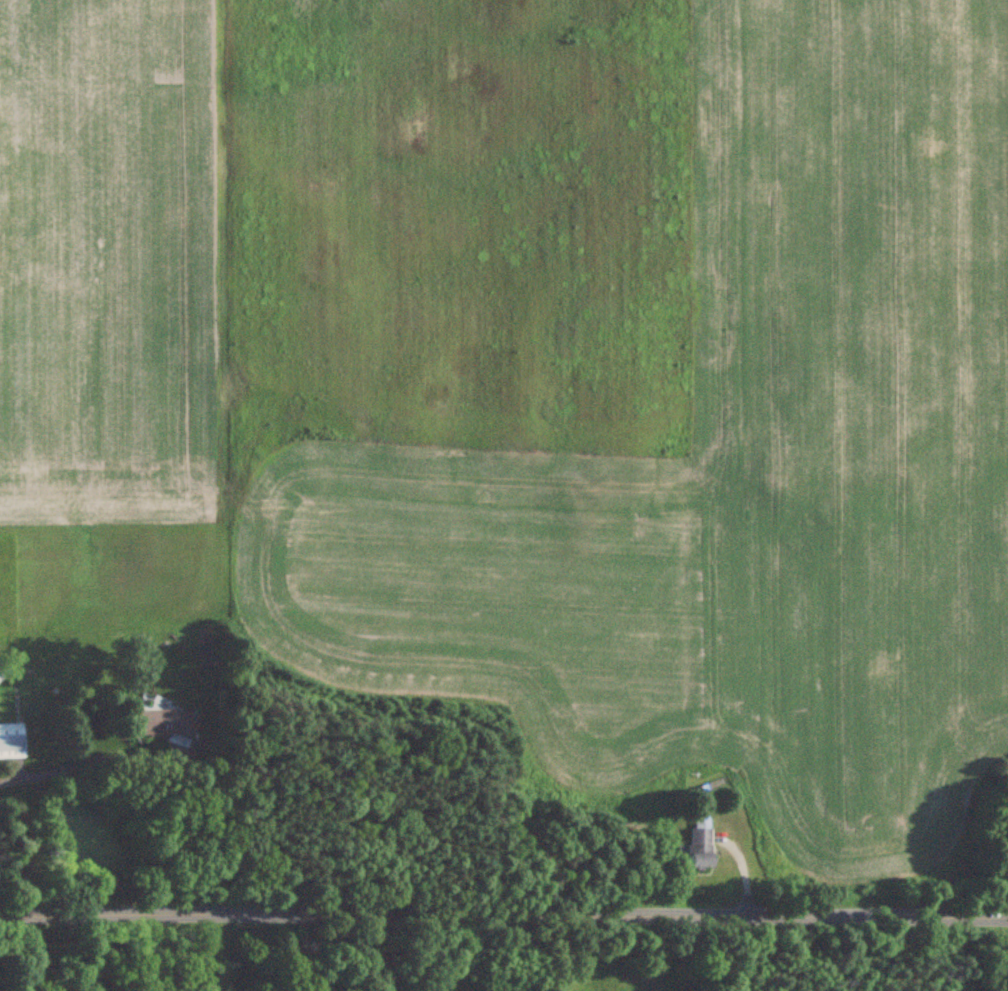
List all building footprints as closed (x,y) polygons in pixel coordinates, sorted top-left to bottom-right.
[(138,736),(197,736),(197,710),(138,710),(138,736)] [(24,724),(0,724),(0,759),(24,758),(24,724)] [(689,828),(689,868),(713,868),(713,828),(689,828)]
